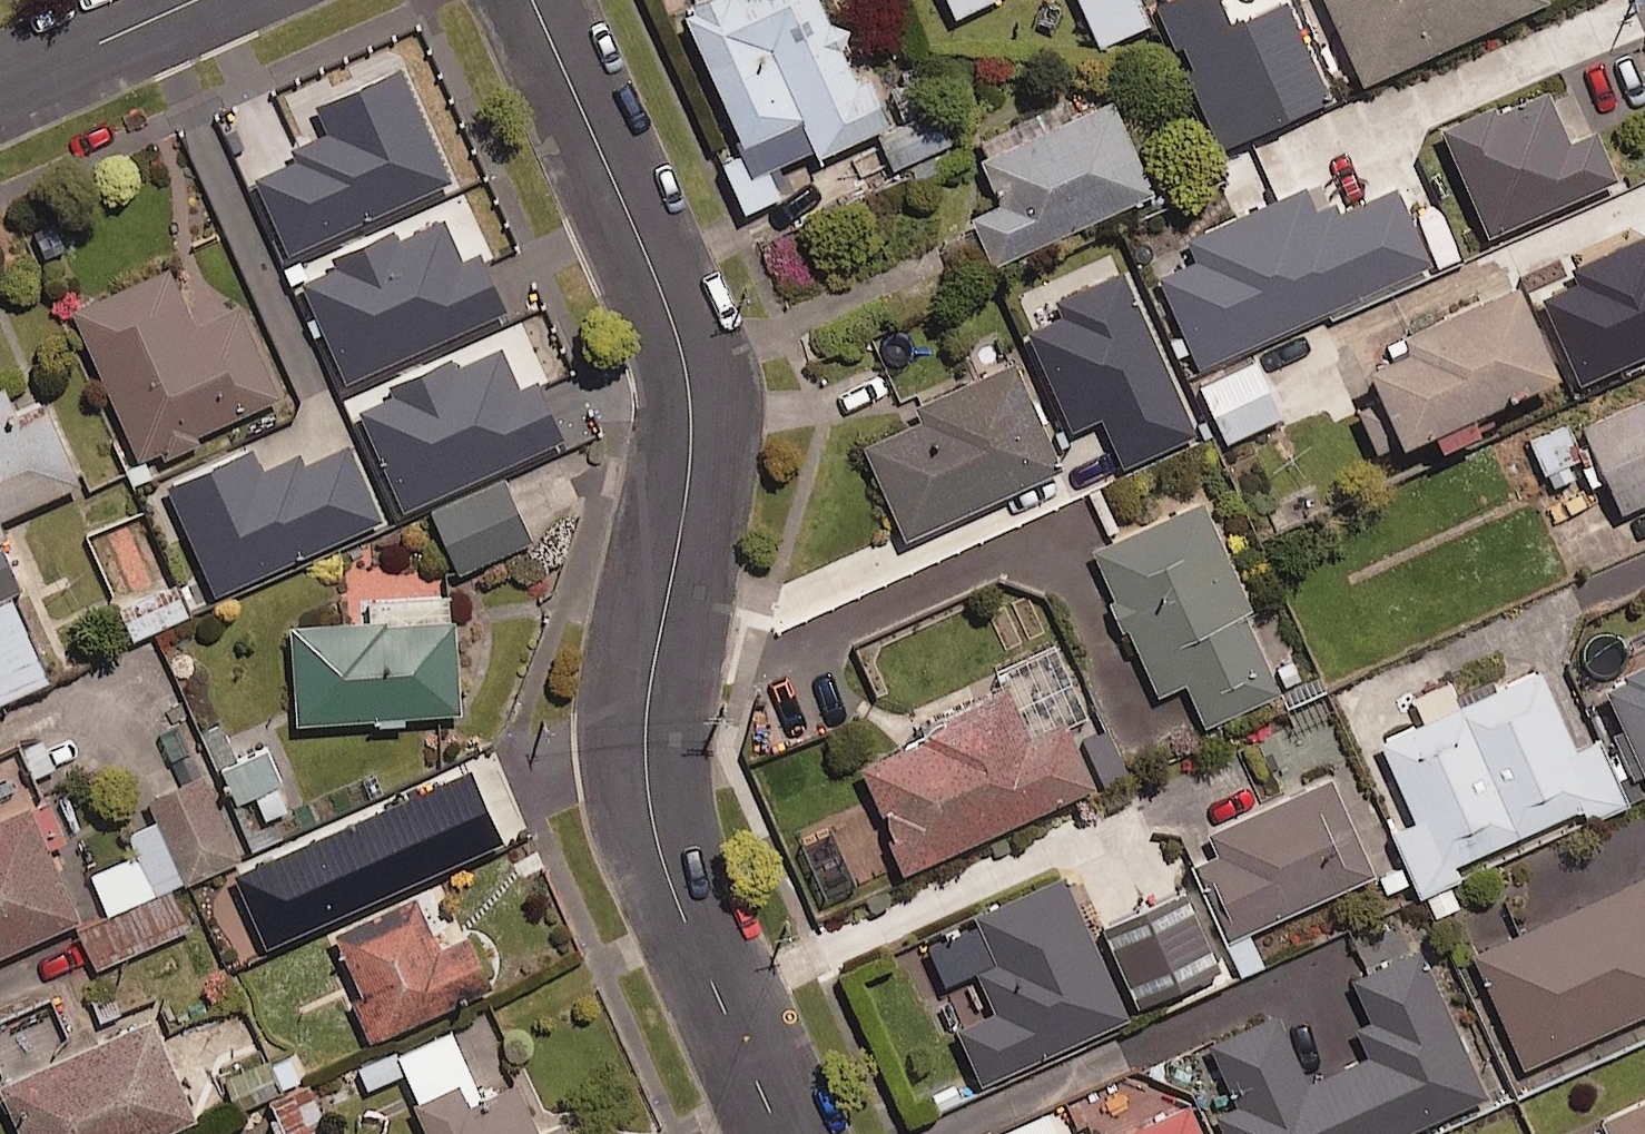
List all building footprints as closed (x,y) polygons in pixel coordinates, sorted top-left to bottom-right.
[(682,4),(739,133),(798,107),(815,145),(887,113),(867,68),(853,74),(819,0),(691,0),(682,4)] [(1140,0),(1080,0),(1096,36),(1146,13),(1140,0)] [(1359,71),(1516,0),(1327,0),(1359,71)] [(1490,95),(1438,118),(1484,226),(1616,169),(1593,118),(1567,129),(1545,79),(1493,101),(1490,95)] [(1110,90),(975,149),(995,195),(968,207),(989,255),(1151,184),(1110,90)] [(917,111),(877,127),(891,161),(931,145),(917,111)] [(391,127),(294,171),(331,255),(429,211),(391,127)] [(759,134),(718,152),(742,207),(783,190),(759,134)] [(1301,178),(1183,230),(1192,251),(1157,267),(1196,357),(1429,256),(1395,178),(1335,204),(1330,193),(1311,202),(1301,178)] [(168,257),(66,302),(134,455),(157,445),(160,452),(198,435),(194,427),(277,390),(236,297),(194,315),(168,257)] [(1511,261),(1394,312),(1402,330),(1362,347),(1396,424),(1553,355),(1511,261)] [(1118,262),(1052,291),(1059,306),(1024,322),(1068,422),(1099,409),(1121,458),(1191,427),(1118,262)] [(1335,356),(1344,352),(1327,311),(1252,342),(1270,383),(1276,380),(1287,408),(1346,384),(1335,356)] [(1012,350),(910,395),(917,411),(859,436),(900,531),(1060,460),(1012,350)] [(1278,411),(1253,353),(1197,377),(1222,435),(1278,411)] [(1565,394),(1554,371),(1505,393),(1515,416),(1565,394)] [(526,375),(445,411),(474,476),(555,439),(526,375)] [(77,473),(44,399),(16,411),(1,376),(0,376),(0,507),(77,473)] [(1578,415),(1618,504),(1644,492),(1644,385),(1578,415)] [(1578,452),(1565,419),(1528,433),(1541,466),(1578,452)] [(501,473),(429,504),(455,565),(527,534),(501,473)] [(1199,492),(1089,542),(1155,689),(1182,677),(1202,721),(1278,686),(1241,605),(1249,602),(1199,492)] [(185,608),(171,578),(117,603),(131,633),(185,608)] [(382,611),(286,617),(292,714),(457,703),(451,612),(383,616),(382,611)] [(1601,676),(1643,768),(1644,767),(1644,656),(1601,676)] [(1538,665),(1379,735),(1414,813),(1388,824),(1411,875),(1622,781),(1598,729),(1572,741),(1538,665)] [(944,720),(857,757),(899,856),(1089,776),(1061,710),(1024,726),(1003,675),(937,703),(944,720)] [(219,752),(234,796),(252,789),(262,816),(289,806),(264,736),(219,752)] [(465,761),(230,865),(263,939),(498,835),(465,761)] [(234,855),(201,763),(147,783),(157,812),(125,824),(148,887),(234,855)] [(1328,769),(1204,824),(1214,847),(1190,858),(1224,932),(1372,866),(1328,769)] [(0,804),(0,944),(77,910),(25,793),(0,804)] [(1067,864),(1123,990),(1148,978),(1161,1006),(1219,980),(1150,826),(1067,864)] [(1060,863),(970,903),(992,951),(972,960),(990,1000),(952,1017),(978,1074),(1125,1008),(1060,863)] [(1641,867),(1468,946),(1520,1060),(1644,1004),(1644,877),(1641,867)] [(166,882),(75,920),(93,961),(184,923),(166,882)] [(411,886),(328,922),(375,1027),(488,977),(464,923),(433,937),(411,886)] [(1207,1036),(1235,1099),(1214,1108),(1226,1133),(1380,1133),(1482,1088),(1416,942),(1349,972),(1367,1012),(1352,1019),(1364,1046),(1305,1073),(1274,1005),(1207,1036)] [(109,973),(79,985),(93,1022),(123,1011),(109,973)] [(0,1073),(0,1087),(21,1133),(136,1133),(192,1109),(148,1008),(0,1073)] [(262,1043),(213,1063),(224,1089),(273,1069),(262,1043)] [(410,1093),(428,1133),(568,1133),(559,1113),(535,1123),(512,1074),(465,1095),(455,1073),(410,1093)] [(308,1087),(270,1100),(283,1133),(320,1133),(325,1132),(308,1087)] [(1093,1133),(1204,1133),(1186,1093),(1093,1133)] [(1580,1133),(1644,1133),(1644,1106),(1580,1133)] [(1044,1107),(996,1127),(999,1133),(1055,1133),(1044,1107)]
